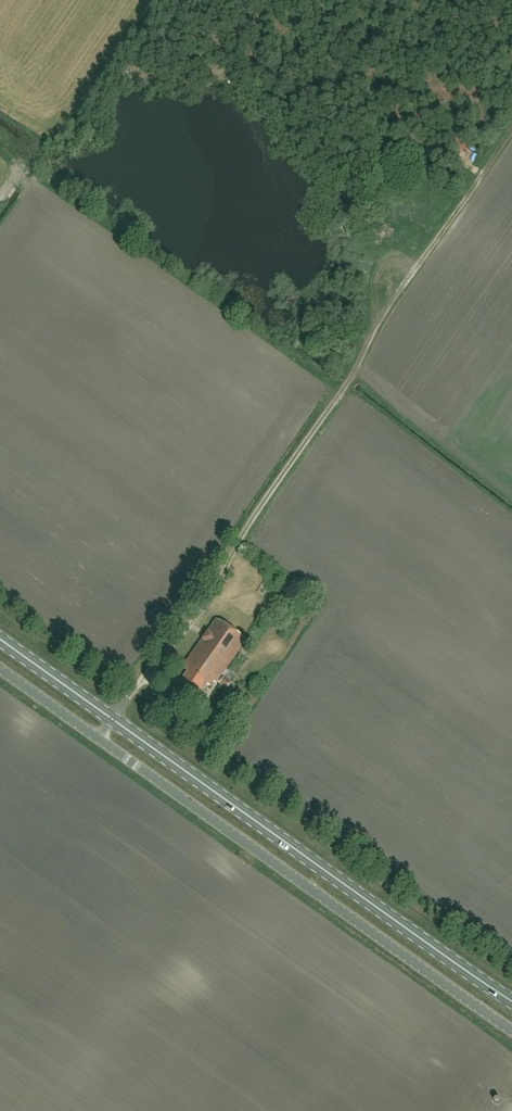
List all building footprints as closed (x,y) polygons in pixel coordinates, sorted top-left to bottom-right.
[(226,690),(230,684),(223,678),(221,680),(218,678),(245,640),(215,619),(181,667),(187,671),(178,684),(198,697),(206,686),(208,687),(212,682),(215,684),(216,682),(219,683),(218,684),(226,690)]
